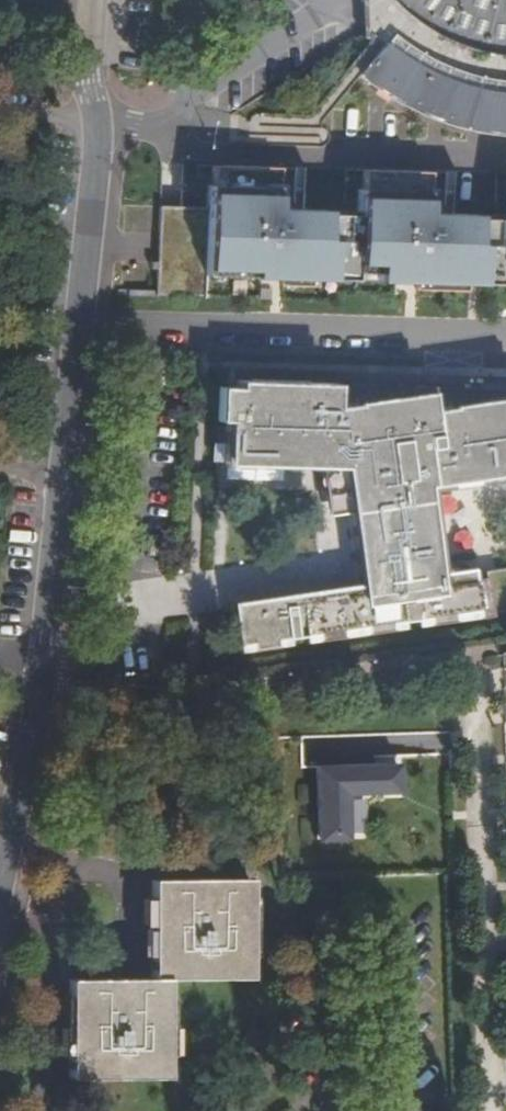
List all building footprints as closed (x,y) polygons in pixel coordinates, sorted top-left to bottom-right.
[(390,2),(406,17),(427,31),(450,44),(474,54),(489,58),(505,61),(505,0),(388,0),(390,2)] [(505,61),(489,58),(474,54),(450,44),(427,31),(406,17),(400,23),(397,27),(387,38),(403,52),(421,63),(439,73),(459,80),(489,87),(505,89),(505,61)] [(499,96),(473,91),(448,83),(425,73),(402,60),(380,45),(355,74),(386,96),(419,113),(454,127),(477,133),(501,137),(505,137),(505,97),(499,96)] [(205,276),(481,286),(484,213),(471,212),(398,186),(419,187),(399,179),(387,212),(388,174),(370,173),(369,190),(360,189),(359,212),(357,216),(340,210),(338,215),(340,169),(215,164),(207,186),(206,207),(159,205),(156,290),(163,292),(205,294),(205,276)] [(505,283),(505,173),(502,173),(501,218),(486,218),(484,283),(505,283)] [(239,280),(238,315),(464,321),(464,286),(239,280)] [(464,286),(464,321),(505,322),(505,287),(464,286)] [(225,469),(346,473),(358,571),(360,585),(361,595),(230,613),(235,646),(247,644),(248,650),(401,632),(400,626),(482,614),(475,572),(439,578),(425,488),(505,477),(505,401),(433,412),(431,394),(337,409),(339,387),(237,385),(236,392),(234,420),(226,420),(225,469)] [(236,392),(218,391),(216,419),(226,420),(234,420),(236,392)] [(278,793),(296,793),(296,789),(330,788),(329,739),(293,741),(293,768),(277,768),(278,793)] [(156,977),(171,978),(254,977),(255,880),(157,880),(156,977)] [(171,978),(156,977),(73,978),(73,1076),(170,1076),(171,978)]
